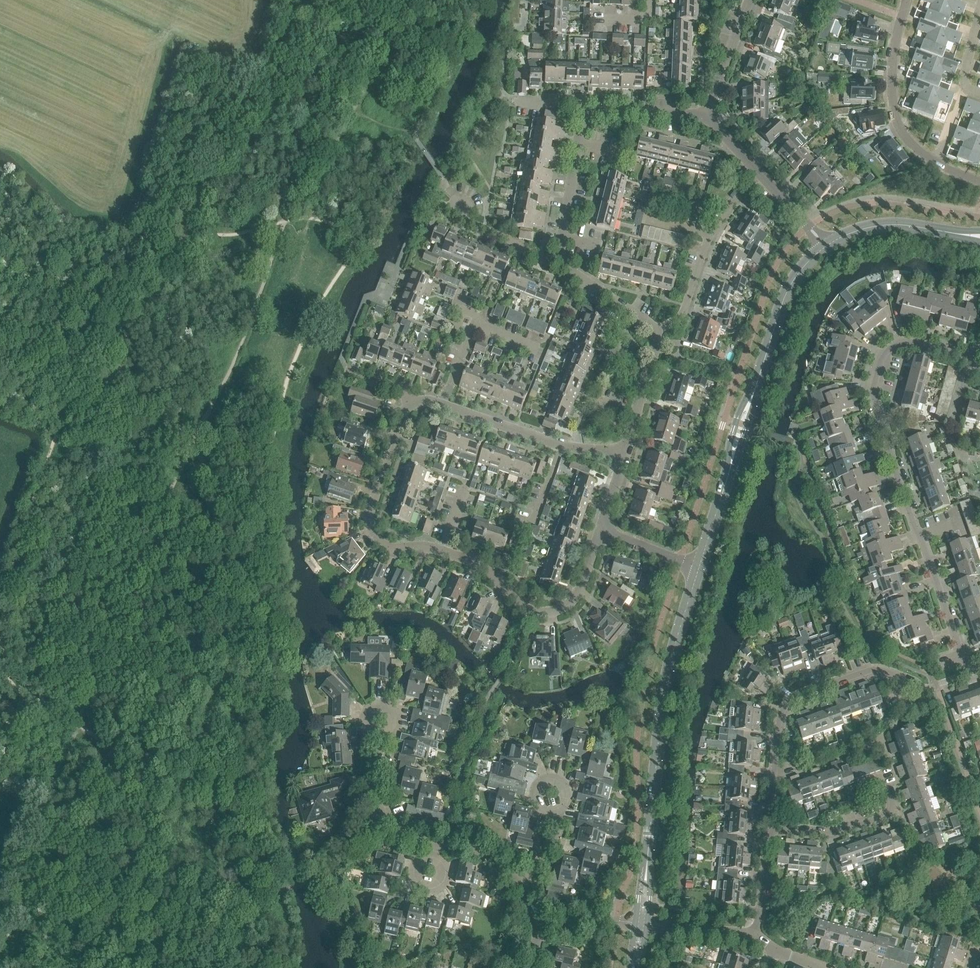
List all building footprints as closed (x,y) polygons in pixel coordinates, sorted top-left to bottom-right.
[(680,6),(673,5),(673,9),(697,10),(698,0),(680,0),(680,6)] [(791,5),(778,0),(772,0),(768,10),(779,14),(777,20),(792,26),(793,22),(792,19),(787,17),(791,5)] [(920,1),(932,5),(929,13),(927,12),(926,15),(916,11),(914,18),(935,26),(944,0),(920,0),(920,1)] [(951,0),(944,0),(935,26),(941,28),(956,33),(958,27),(948,23),(949,20),(948,20),(951,12),(962,16),(966,6),(960,3),(951,0)] [(568,3),(562,3),(540,2),(540,4),(544,4),(544,13),(562,13),(568,14),(568,3)] [(832,9),(847,15),(850,7),(835,2),(832,9)] [(697,10),(673,9),(672,13),(680,13),(679,21),(697,21),(697,10)] [(539,23),(543,23),(566,24),(566,20),(561,20),(562,13),(544,13),(543,20),(539,20),(539,23)] [(876,43),(879,29),(871,27),(872,22),(874,22),(863,19),(861,25),(858,24),(855,38),(862,40),(861,42),(869,43),(869,41),(876,43)] [(789,32),(792,26),(777,20),(775,25),(763,21),(758,33),(778,41),(783,29),(789,32)] [(820,31),(817,38),(825,41),(828,34),(831,24),(824,21),(820,31)] [(941,28),(935,26),(920,21),(916,30),(928,35),(925,42),(923,42),(921,47),(920,51),(931,55),(941,28)] [(539,27),(543,27),(543,35),(566,36),(566,28),(566,24),(543,23),(539,23),(539,27)] [(667,30),(667,34),(691,35),(692,24),(674,23),(674,31),(667,30)] [(954,57),(944,53),(945,50),(944,49),(947,42),(958,46),(962,35),(941,28),(931,55),(937,57),(952,63),(954,57)] [(784,43),(778,41),(758,33),(754,46),(766,50),(764,56),(781,62),(783,56),(779,55),(784,43)] [(674,38),(673,45),(691,46),(691,35),(667,34),(666,38),(674,38)] [(543,35),(532,35),(532,45),(543,46),(543,35)] [(623,47),(623,42),(623,36),(612,35),(612,46),(623,47)] [(645,37),(634,36),(634,47),(645,48),(645,37)] [(921,47),(912,43),(910,48),(916,50),(920,51),(921,47)] [(828,44),(827,53),(839,55),(840,46),(828,44)] [(666,52),(666,56),(690,57),(691,46),(673,45),(673,52),(666,52)] [(844,67),(872,71),(874,54),(868,54),(869,50),(846,47),(844,67)] [(931,55),(920,51),(916,50),(912,60),(924,64),(921,72),(919,72),(918,74),(908,71),(906,78),(912,80),(927,85),(937,57),(931,55)] [(519,82),(518,95),(525,95),(526,89),(529,89),(541,90),(542,72),(543,52),(528,52),(527,59),(530,59),(530,61),(528,62),(530,71),(530,83),(526,83),(526,82),(519,82)] [(744,74),(750,76),(755,78),(755,75),(764,79),(768,69),(772,71),(776,61),(764,56),(761,55),(759,61),(750,57),(744,74)] [(673,60),(672,67),(690,67),(690,57),(666,56),(666,60),(673,60)] [(937,57),(927,85),(933,87),(948,93),(950,86),(940,82),(941,80),(940,79),(943,71),(954,76),(958,65),(952,63),(937,57)] [(578,84),(588,85),(589,70),(590,70),(590,67),(589,67),(589,60),(579,60),(578,66),(578,84)] [(545,83),(556,83),(557,65),(545,65),(545,83)] [(556,83),(567,84),(567,66),(557,65),(556,83)] [(567,84),(578,84),(578,66),(567,66),(567,84)] [(588,88),(599,89),(600,71),(600,66),(589,66),(589,67),(590,67),(590,70),(589,70),(589,75),(588,85),(588,88)] [(600,71),(599,89),(610,89),(611,71),(611,66),(600,66),(600,71)] [(611,71),(610,89),(621,90),(622,72),(622,67),(611,66),(611,71)] [(633,67),(633,72),(632,72),(632,90),(643,90),(644,73),(643,72),(644,67),(633,67)] [(665,73),(665,77),(690,78),(690,67),(672,67),(672,74),(665,73)] [(646,68),(646,76),(654,77),(654,69),(646,68)] [(621,90),(632,90),(632,72),(622,72),(621,90)] [(818,83),(839,84),(840,76),(818,75),(818,83)] [(672,81),(671,89),(689,89),(690,78),(665,77),(665,81),(672,81)] [(923,115),(933,87),(927,85),(912,80),(908,90),(920,94),(917,102),(915,101),(912,111),(923,115)] [(741,89),(741,101),(762,101),(762,95),(768,95),(768,83),(755,83),(755,89),(741,89)] [(873,99),(875,99),(875,92),(873,91),(873,86),(870,85),(870,83),(857,83),(857,85),(851,85),(851,86),(844,85),(844,94),(851,95),(851,104),(861,105),(861,100),(873,100),(873,99)] [(948,93),(933,87),(923,115),(934,119),(937,109),(936,109),(939,101),(950,105),(954,95),(948,93)] [(978,136),(979,129),(979,105),(967,100),(963,111),(974,115),(971,123),(970,122),(967,132),(978,136)] [(762,107),(762,101),(741,101),(741,113),(755,113),(755,120),(768,120),(768,107),(762,107)] [(864,130),(865,133),(873,132),(872,128),(884,126),(881,111),(868,113),(868,109),(852,112),(854,123),(861,122),(862,130),(864,130)] [(543,122),(533,120),(531,131),(564,137),(565,130),(554,128),(556,120),(558,120),(559,113),(545,111),(543,122)] [(818,120),(825,127),(830,123),(823,115),(818,120)] [(787,136),(794,130),(798,126),(796,124),(793,121),(788,126),(785,123),(781,127),(775,121),(767,128),(766,127),(760,133),(770,144),(783,132),(787,136)] [(946,156),(967,164),(978,136),(967,132),(957,128),(953,138),(964,143),(961,150),(960,150),(959,153),(949,149),(946,156)] [(779,153),(787,162),(802,148),(807,143),(795,130),(781,144),(785,148),(779,153)] [(564,137),(531,131),(529,142),(551,145),(552,141),(563,143),(564,137)] [(629,155),(646,159),(651,142),(644,141),(646,134),(642,133),(640,140),(634,138),(629,155)] [(978,136),(967,164),(978,168),(978,167),(979,163),(979,136),(978,136)] [(657,144),(651,142),(646,159),(657,162),(663,138),(659,137),(657,144)] [(667,139),(663,138),(657,162),(667,165),(672,147),(665,146),(667,139)] [(843,138),(836,145),(840,149),(847,143),(843,138)] [(895,170),(907,159),(892,141),(884,147),(880,143),(874,149),(878,154),(880,152),(895,170)] [(551,145),(529,142),(527,152),(560,158),(561,151),(551,150),(551,145)] [(678,149),(672,147),(667,165),(678,167),(684,143),(680,142),(678,149)] [(688,144),(684,143),(678,167),(688,170),(693,153),(686,151),(688,144)] [(860,154),(865,149),(862,145),(856,150),(860,154)] [(699,154),(693,153),(688,170),(699,172),(705,148),(701,147),(699,154)] [(709,149),(705,148),(699,172),(710,175),(714,158),(707,156),(709,149)] [(802,148),(787,162),(795,171),(801,165),(805,170),(814,161),(802,148)] [(814,153),(817,158),(822,154),(818,150),(814,153)] [(560,158),(527,152),(525,163),(521,162),(520,163),(543,166),(548,167),(548,163),(559,164),(560,158)] [(803,182),(811,191),(827,177),(823,172),(827,168),(819,159),(809,168),(814,173),(803,182)] [(543,166),(520,163),(519,173),(552,178),(553,172),(542,170),(543,166)] [(607,184),(624,189),(627,178),(610,174),(603,172),(602,176),(609,178),(607,184)] [(519,173),(517,183),(539,187),(540,183),(551,185),(552,178),(519,173)] [(870,175),(865,179),(869,183),(874,179),(870,175)] [(827,177),(811,191),(819,200),(830,190),(834,195),(844,187),(835,177),(831,181),(827,177)] [(517,183),(515,194),(548,200),(549,193),(539,191),(539,187),(517,183)] [(597,193),(621,199),(624,189),(607,184),(605,191),(598,189),(597,193)] [(602,205),(619,210),(621,199),(597,193),(596,197),(603,199),(602,205)] [(515,194),(513,205),(536,208),(537,204),(547,206),(548,200),(515,194)] [(643,215),(646,205),(639,203),(636,214),(643,215)] [(513,205),(511,215),(545,221),(546,214),(535,213),(536,208),(513,205)] [(592,214),(616,220),(619,210),(602,205),(600,212),(593,210),(592,214)] [(757,217),(757,218),(767,224),(771,218),(761,211),(760,212),(757,217)] [(747,213),(740,224),(765,240),(767,235),(759,230),(763,224),(747,213)] [(598,220),(596,227),(613,231),(616,220),(592,214),(591,218),(598,220)] [(434,224),(436,217),(430,215),(425,227),(431,229),(432,229),(435,230),(431,242),(436,244),(431,255),(425,252),(423,259),(436,265),(444,246),(448,236),(446,234),(448,229),(437,225),(434,224)] [(510,226),(520,228),(518,239),(533,241),(534,234),(531,234),(533,226),(544,227),(545,221),(511,215),(510,226)] [(765,240),(740,224),(734,235),(748,244),(745,249),(750,252),(761,258),(764,252),(757,248),(760,243),(762,244),(765,240)] [(650,228),(644,226),(641,238),(647,239),(650,228)] [(656,229),(650,228),(647,239),(653,241),(656,229)] [(662,230),(656,229),(653,241),(659,242),(662,230)] [(455,232),(450,230),(448,236),(444,246),(440,257),(450,261),(450,260),(459,240),(452,237),(453,235),(454,235),(455,232)] [(659,242),(665,244),(668,232),(662,230),(659,242)] [(665,244),(671,245),(674,234),(668,232),(665,244)] [(671,245),(677,247),(680,235),(674,234),(671,245)] [(680,235),(677,247),(683,248),(686,237),(680,235)] [(465,243),(459,240),(450,260),(457,265),(458,263),(460,264),(469,244),(470,241),(467,239),(466,239),(467,239),(465,243)] [(479,248),(469,244),(460,264),(460,265),(470,269),(479,248)] [(726,247),(720,259),(738,266),(740,260),(745,262),(746,260),(757,265),(761,258),(750,252),(747,257),(742,255),(742,254),(726,247)] [(489,252),(479,248),(470,269),(480,273),(489,252)] [(603,256),(600,266),(598,273),(609,276),(613,259),(607,257),(608,250),(605,249),(603,256)] [(499,256),(489,252),(480,273),(490,277),(499,256)] [(613,259),(609,276),(620,279),(626,255),(622,254),(620,261),(613,259)] [(626,255),(620,279),(630,281),(634,264),(628,263),(629,256),(626,255)] [(507,259),(499,256),(490,277),(500,281),(501,282),(499,285),(501,286),(509,268),(507,267),(509,261),(506,260),(507,259)] [(634,264),(630,281),(641,284),(647,260),(643,259),(641,266),(634,264)] [(735,278),(733,284),(745,288),(747,280),(739,278),(741,274),(735,272),(738,266),(720,259),(721,259),(716,271),(729,277),(730,276),(735,278)] [(647,260),(641,284),(651,287),(655,269),(649,268),(650,261),(647,260)] [(655,269),(651,287),(662,289),(668,265),(664,264),(662,271),(655,269)] [(668,265),(662,289),(672,292),(677,275),(670,273),(671,266),(668,265)] [(504,287),(508,289),(514,292),(519,281),(521,275),(509,270),(510,268),(509,268),(501,286),(504,287)] [(434,287),(427,285),(429,279),(412,272),(408,282),(425,289),(432,292),(434,287)] [(444,275),(442,281),(452,285),(454,279),(444,275)] [(522,300),(524,296),(531,279),(521,275),(514,292),(521,294),(519,299),(522,300)] [(526,302),(528,297),(534,300),(541,283),(536,281),(537,278),(532,276),(531,279),(524,296),(522,300),(526,302)] [(432,292),(425,289),(408,282),(404,293),(421,299),(423,293),(430,296),(432,292)] [(534,300),(541,302),(539,307),(543,308),(551,287),(541,283),(534,300)] [(712,283),(708,296),(726,301),(728,295),(733,297),(734,293),(742,296),(745,288),(733,284),(731,289),(712,283)] [(443,296),(453,300),(457,290),(447,286),(443,296)] [(480,302),(482,297),(478,295),(480,290),(475,287),(470,298),(480,302)] [(546,310),(547,307),(554,310),(561,291),(551,287),(543,308),(546,310)] [(900,316),(913,319),(919,300),(911,298),(913,291),(901,287),(896,305),(902,307),(900,316)] [(425,308),(419,305),(421,299),(404,293),(400,303),(417,309),(423,312),(425,308)] [(863,312),(876,327),(887,319),(881,312),(886,308),(874,293),(864,301),(869,307),(863,312)] [(919,300),(913,319),(927,323),(929,314),(935,316),(940,298),(928,295),(925,302),(919,300)] [(726,301),(708,296),(704,308),(723,314),(721,320),(733,324),(735,316),(728,313),(729,309),(724,308),(726,301)] [(940,298),(935,316),(941,317),(938,326),(952,330),(957,311),(949,308),(951,301),(940,298)] [(423,312),(417,309),(400,303),(396,313),(412,320),(415,314),(422,316),(423,312)] [(493,315),(501,319),(505,308),(497,304),(493,315)] [(957,311),(952,330),(966,334),(968,325),(974,326),(979,308),(967,305),(965,313),(957,311)] [(584,306),(583,308),(581,312),(582,313),(578,322),(578,323),(581,324),(598,331),(602,320),(604,316),(607,318),(609,311),(597,306),(595,311),(584,306)] [(436,316),(445,319),(448,311),(443,308),(440,307),(436,316)] [(845,328),(848,325),(854,333),(859,329),(865,336),(876,327),(863,312),(859,307),(853,312),(852,311),(843,319),(843,320),(840,322),(845,328)] [(505,320),(513,324),(517,313),(509,309),(505,320)] [(513,324),(521,327),(525,316),(517,313),(513,324)] [(435,317),(430,327),(440,331),(444,321),(435,317)] [(525,329),(533,332),(538,321),(530,318),(525,329)] [(700,319),(696,332),(715,338),(718,329),(725,331),(726,328),(732,330),(734,324),(733,324),(721,320),(717,319),(716,324),(700,319)] [(533,332),(542,335),(546,324),(538,321),(533,332)] [(577,334),(594,341),(596,335),(600,337),(602,332),(598,331),(581,324),(578,323),(578,322),(576,321),(572,332),(577,334)] [(357,348),(352,360),(358,363),(361,357),(364,358),(364,360),(368,361),(369,360),(375,363),(382,346),(384,347),(391,329),(383,326),(380,332),(381,333),(376,344),(371,342),(367,353),(363,351),(357,348)] [(715,338),(696,332),(692,344),(711,350),(715,338)] [(590,351),(590,350),(594,341),(577,334),(573,344),(578,346),(590,351)] [(835,357),(854,362),(858,348),(849,346),(850,340),(832,336),(831,341),(828,340),(826,346),(829,347),(829,348),(837,350),(835,357)] [(487,345),(477,341),(474,350),(484,354),(487,345)] [(379,360),(389,364),(396,348),(386,343),(379,360)] [(399,368),(406,352),(409,345),(404,343),(401,350),(396,348),(389,364),(399,368)] [(569,354),(574,356),(590,363),(594,352),(590,350),(590,351),(578,346),(573,344),(569,354)] [(409,372),(416,356),(419,349),(409,345),(406,352),(399,368),(409,372)] [(419,377),(426,360),(429,353),(419,349),(416,356),(409,372),(419,377)] [(712,357),(722,360),(724,355),(714,351),(712,357)] [(426,360),(419,377),(433,382),(432,384),(439,388),(444,376),(434,371),(436,364),(430,361),(433,355),(429,353),(426,360)] [(564,364),(586,373),(590,363),(574,356),(568,354),(564,364)] [(850,375),(854,362),(835,357),(833,365),(825,363),(822,375),(840,379),(842,373),(850,375)] [(913,366),(912,370),(925,374),(928,363),(931,364),(932,362),(914,358),(911,366),(913,366)] [(562,368),(568,371),(565,376),(582,383),(586,373),(564,364),(562,368)] [(475,366),(472,372),(466,370),(459,387),(469,391),(476,374),(479,367),(475,366)] [(479,367),(476,374),(469,391),(479,395),(486,378),(480,376),(483,369),(479,367)] [(959,370),(948,367),(946,372),(958,376),(959,370)] [(909,374),(907,382),(925,387),(926,385),(923,384),(925,374),(912,370),(911,375),(909,374)] [(958,376),(946,372),(945,379),(956,382),(958,376)] [(486,378),(479,395),(489,399),(496,382),(499,375),(494,374),(494,376),(488,374),(486,378)] [(499,375),(496,382),(489,399),(499,403),(506,386),(508,382),(501,379),(502,376),(499,375)] [(668,389),(686,394),(688,387),(693,388),(694,385),(705,389),(708,380),(696,377),(695,382),(673,375),(668,389)] [(558,379),(556,384),(578,393),(582,395),(583,391),(579,390),(582,383),(565,376),(563,381),(558,379)] [(945,379),(943,385),(955,388),(956,382),(945,379)] [(515,382),(511,389),(506,386),(499,403),(509,407),(516,390),(519,384),(515,382)] [(925,387),(907,382),(905,390),(906,390),(905,395),(925,400),(927,394),(920,393),(922,387),(925,388),(925,387)] [(519,384),(516,390),(509,407),(520,411),(527,395),(521,392),(524,385),(519,384)] [(554,388),(559,391),(557,396),(574,403),(578,393),(556,384),(554,388)] [(829,410),(847,404),(845,395),(847,394),(845,389),(839,391),(836,385),(810,394),(814,406),(817,405),(820,406),(820,404),(827,402),(829,410)] [(941,391),(953,394),(955,388),(943,385),(942,389),(941,391)] [(372,401),(374,395),(351,387),(348,397),(356,399),(351,412),(374,420),(380,403),(372,401)] [(683,402),(686,394),(668,389),(664,402),(686,409),(684,415),(696,418),(698,410),(688,407),(689,403),(683,402)] [(941,391),(940,397),(951,400),(953,394),(941,391)] [(926,400),(925,400),(905,395),(904,399),(902,399),(901,406),(908,408),(920,411),(921,405),(925,406),(926,400)] [(557,396),(554,406),(553,406),(574,414),(575,411),(571,410),(574,403),(557,396)] [(938,404),(949,407),(951,400),(940,397),(939,399),(938,404)] [(824,427),(842,421),(839,411),(841,410),(842,412),(854,408),(852,402),(847,404),(829,410),(813,415),(815,422),(821,419),(824,427)] [(546,409),(551,411),(549,416),(549,417),(548,420),(545,419),(542,426),(554,430),(557,424),(558,420),(566,423),(569,416),(572,418),(574,414),(553,406),(554,406),(547,403),(546,409)] [(965,419),(975,422),(975,425),(977,425),(979,412),(979,406),(969,403),(965,419)] [(938,404),(936,409),(948,412),(949,407),(938,404)] [(920,411),(908,408),(907,414),(919,417),(920,411)] [(935,415),(946,418),(948,412),(936,409),(935,415)] [(656,427),(676,432),(678,425),(686,428),(689,418),(684,417),(682,421),(660,414),(656,427)] [(905,423),(907,428),(918,424),(918,422),(919,417),(907,414),(905,423)] [(933,421),(945,424),(946,418),(935,415),(933,421)] [(358,423),(342,418),(339,427),(346,429),(341,442),(364,449),(369,433),(356,429),(358,423)] [(822,443),(826,442),(828,447),(851,439),(847,428),(845,429),(842,421),(824,427),(827,435),(820,437),(822,443)] [(908,433),(920,429),(918,424),(907,428),(908,433)] [(451,431),(452,428),(448,427),(447,430),(440,427),(437,435),(432,434),(430,441),(431,442),(429,448),(443,453),(445,448),(451,431)] [(673,440),(676,432),(656,427),(653,439),(674,446),(673,451),(682,454),(685,443),(673,440)] [(911,451),(928,446),(925,437),(927,436),(927,434),(922,435),(920,429),(908,433),(911,440),(903,442),(905,448),(909,446),(911,451)] [(451,431),(445,448),(455,451),(461,434),(451,431)] [(464,460),(471,438),(461,434),(455,451),(453,456),(464,460)] [(474,463),(482,442),(475,439),(476,435),(472,434),(471,438),(464,460),(474,463)] [(417,444),(429,448),(431,442),(430,441),(419,438),(417,444)] [(828,447),(830,453),(826,454),(828,461),(835,458),(837,466),(856,459),(853,451),(855,450),(851,439),(828,447)] [(415,449),(427,454),(429,448),(417,444),(415,449)] [(336,469),(359,477),(364,461),(348,455),(349,450),(334,445),(332,450),(341,454),(336,469)] [(478,463),(488,467),(494,450),(483,446),(478,463)] [(910,463),(933,455),(933,453),(931,454),(928,446),(911,451),(913,456),(909,458),(910,463)] [(413,455),(425,459),(427,454),(415,449),(413,455)] [(497,475),(499,470),(504,453),(494,450),(488,467),(487,472),(497,475)] [(817,451),(811,453),(815,463),(820,461),(817,451)] [(504,453),(499,470),(509,474),(515,457),(504,453)] [(644,465),(662,471),(664,464),(671,466),(673,461),(683,464),(685,457),(671,453),(669,459),(648,453),(644,465)] [(413,455),(411,461),(423,466),(425,459),(413,455)] [(918,472),(935,466),(940,464),(938,459),(933,461),(932,457),(934,456),(933,455),(910,463),(912,468),(916,467),(918,472)] [(515,457),(509,474),(519,477),(525,460),(515,457)] [(832,475),(835,482),(842,479),(853,475),(850,466),(852,466),(853,467),(865,463),(862,457),(856,459),(837,466),(824,470),(826,477),(832,475)] [(525,460),(519,477),(530,481),(532,474),(543,477),(547,465),(540,462),(539,465),(536,464),(525,460)] [(583,467),(578,465),(571,463),(569,469),(577,471),(581,473),(583,467)] [(918,483),(941,475),(940,473),(937,474),(936,471),(942,469),(940,464),(935,466),(918,472),(920,477),(916,478),(918,483)] [(427,471),(410,465),(406,476),(423,482),(427,471)] [(662,471),(644,465),(641,478),(651,481),(650,485),(649,484),(649,485),(660,488),(659,491),(673,495),(675,488),(664,484),(665,482),(666,481),(667,477),(667,473),(668,472),(662,471)] [(449,468),(448,474),(458,477),(460,471),(449,468)] [(578,477),(574,487),(591,493),(595,482),(592,481),(593,477),(581,473),(577,471),(575,476),(578,477)] [(324,487),(325,489),(329,490),(327,496),(350,504),(355,488),(347,485),(349,479),(329,472),(324,487)] [(840,494),(878,481),(876,475),(865,479),(865,480),(863,481),(860,473),(853,475),(842,479),(835,482),(839,494),(840,494)] [(925,492),(942,486),(946,485),(943,475),(941,475),(918,483),(919,488),(923,487),(925,492)] [(423,482),(406,476),(403,486),(420,492),(423,482)] [(848,498),(851,505),(858,503),(869,499),(866,490),(868,489),(869,491),(881,487),(878,481),(840,494),(842,500),(848,498)] [(399,496),(416,502),(420,492),(403,486),(399,496)] [(924,503),(948,495),(947,494),(945,495),(942,486),(925,492),(927,497),(923,498),(924,503)] [(574,487),(571,498),(588,503),(591,493),(574,487)] [(632,503),(650,509),(653,502),(659,504),(661,499),(671,502),(673,495),(659,491),(657,497),(636,491),(632,503)] [(932,513),(949,507),(946,498),(948,498),(948,495),(924,503),(926,509),(930,507),(932,513)] [(416,502),(399,496),(396,507),(413,512),(416,502)] [(873,519),(885,514),(882,503),(879,504),(876,496),(869,499),(858,503),(860,509),(854,512),(856,517),(870,512),(873,519)] [(496,500),(486,497),(484,502),(495,506),(496,500)] [(567,508),(584,513),(588,503),(571,498),(567,508)] [(970,500),(959,504),(961,510),(972,506),(970,500)] [(647,529),(661,533),(663,526),(653,523),(655,518),(648,516),(650,509),(632,503),(628,516),(649,522),(647,529)] [(961,510),(963,515),(974,512),(972,506),(961,510)] [(413,512),(396,507),(392,517),(409,523),(413,512)] [(329,522),(325,522),(325,537),(338,537),(338,532),(340,532),(341,534),(348,534),(347,519),(345,519),(344,514),(340,514),(339,508),(326,509),(327,516),(329,516),(329,522)] [(581,524),(581,523),(584,513),(567,508),(564,518),(581,524)] [(963,515),(965,521),(976,517),(974,512),(963,515)] [(882,537),(889,534),(886,526),(889,525),(885,514),(873,519),(862,522),(864,528),(860,530),(862,535),(868,533),(871,541),(882,537)] [(471,540),(482,544),(488,527),(489,522),(474,517),(470,530),(474,531),(471,540)] [(581,524),(564,518),(561,517),(557,527),(579,534),(582,524),(581,523),(581,524)] [(965,521),(967,527),(978,523),(976,517),(965,521)] [(422,533),(429,535),(433,522),(427,520),(422,533)] [(969,532),(979,529),(979,528),(978,523),(967,527),(969,532)] [(663,526),(661,533),(674,537),(676,530),(663,526)] [(482,544),(492,547),(498,530),(488,527),(482,544)] [(575,545),(579,534),(557,527),(554,537),(559,539),(558,539),(571,543),(571,544),(575,545)] [(971,538),(979,535),(979,529),(969,532),(971,538)] [(505,544),(516,547),(520,535),(513,532),(512,535),(508,534),(509,534),(498,530),(492,547),(503,551),(505,544)] [(554,537),(551,548),(567,554),(571,544),(571,543),(558,539),(559,539),(554,537)] [(862,557),(900,544),(898,538),(886,542),(887,544),(885,545),(882,537),(871,541),(864,543),(867,551),(861,553),(862,557)] [(949,545),(953,558),(975,550),(971,538),(949,545)] [(842,541),(844,548),(850,546),(848,539),(842,541)] [(343,540),(325,549),(328,555),(334,552),(338,559),(340,558),(344,562),(342,565),(349,571),(362,556),(355,550),(351,542),(345,545),(343,540)] [(873,570),(884,566),(891,563),(888,554),(891,553),(891,555),(903,551),(900,544),(862,557),(865,565),(871,563),(873,570)] [(551,548),(547,558),(564,564),(567,554),(551,548)] [(316,562),(325,557),(322,550),(313,555),(316,562)] [(958,572),(960,572),(959,569),(979,562),(975,550),(953,558),(957,567),(951,570),(952,575),(958,572)] [(547,558),(544,568),(561,574),(564,564),(547,558)] [(612,573),(630,579),(629,583),(637,586),(641,574),(633,571),(635,564),(616,558),(612,573)] [(375,591),(381,594),(387,581),(381,579),(386,569),(372,563),(368,571),(366,570),(360,583),(376,590),(375,591)] [(517,577),(521,578),(526,566),(521,564),(517,577)] [(962,582),(979,575),(979,569),(979,568),(975,569),(973,564),(959,569),(960,572),(958,572),(962,582)] [(884,566),(873,570),(866,572),(869,579),(862,581),(864,587),(878,583),(878,582),(895,576),(896,577),(898,576),(903,574),(900,567),(889,571),(888,570),(886,571),(884,566)] [(561,574),(544,568),(540,579),(557,585),(561,574)] [(398,591),(394,600),(404,605),(409,593),(404,591),(411,576),(397,570),(389,587),(398,591)] [(429,599),(426,605),(431,608),(434,601),(435,601),(440,590),(435,588),(441,576),(427,570),(418,588),(431,594),(428,598),(429,599)] [(878,582),(878,583),(880,589),(874,591),(876,597),(891,593),(893,598),(905,594),(902,588),(901,589),(901,588),(905,585),(903,582),(903,581),(900,581),(898,576),(896,577),(895,576),(878,582)] [(465,601),(460,599),(466,585),(452,578),(443,597),(453,602),(453,603),(454,604),(452,608),(460,612),(465,601)] [(958,589),(960,594),(976,588),(973,578),(962,582),(952,585),(954,590),(958,589)] [(603,599),(620,610),(629,596),(631,598),(634,592),(623,585),(619,590),(612,586),(603,599)] [(960,606),(979,599),(979,587),(976,588),(960,594),(961,599),(958,600),(960,606)] [(656,601),(658,594),(652,592),(650,599),(656,601)] [(893,598),(895,604),(880,609),(883,615),(889,613),(891,620),(909,614),(906,606),(908,605),(905,594),(893,598)] [(474,600),(470,598),(466,608),(470,610),(469,613),(475,615),(474,617),(474,619),(473,621),(475,626),(473,629),(480,632),(486,619),(490,611),(485,609),(488,602),(476,596),(474,600)] [(967,615),(979,610),(979,599),(960,606),(961,611),(965,610),(967,615)] [(967,626),(979,621),(979,610),(967,615),(969,620),(965,621),(967,626)] [(604,640),(608,643),(614,636),(616,637),(627,624),(610,611),(605,617),(597,611),(591,618),(595,621),(593,625),(597,629),(596,630),(597,630),(595,633),(604,640)] [(793,616),(798,628),(803,627),(799,614),(793,616)] [(923,623),(928,622),(925,615),(914,619),(914,621),(911,622),(909,614),(891,620),(893,628),(888,630),(889,635),(899,631),(906,629),(923,623)] [(493,642),(499,645),(506,631),(504,630),(507,623),(494,617),(490,628),(485,626),(478,641),(486,645),(490,637),(495,639),(493,642)] [(974,635),(979,633),(979,621),(967,626),(968,631),(972,630),(974,635)] [(926,631),(923,623),(906,629),(899,631),(902,638),(904,644),(919,639),(920,645),(933,641),(929,630),(926,631)] [(818,636),(827,664),(833,663),(830,655),(836,653),(834,648),(840,646),(832,625),(825,628),(827,633),(818,636)] [(566,642),(564,643),(566,648),(568,653),(570,658),(575,656),(581,653),(586,651),(586,649),(591,647),(586,634),(580,636),(577,629),(563,635),(566,642)] [(639,643),(643,637),(637,632),(633,638),(639,643)] [(974,635),(976,640),(972,641),(974,646),(979,644),(979,633),(974,635)] [(805,636),(800,638),(805,652),(810,650),(814,660),(819,658),(822,666),(827,664),(818,636),(807,640),(805,636)] [(530,658),(541,658),(541,661),(551,661),(552,677),(560,676),(558,648),(551,648),(551,637),(533,637),(533,646),(531,646),(530,658)] [(793,639),(783,643),(793,672),(804,668),(799,654),(805,652),(800,638),(794,640),(793,639)] [(381,647),(382,639),(374,639),(369,639),(369,647),(351,646),(351,663),(371,664),(371,668),(375,668),(375,677),(387,678),(387,664),(389,664),(390,647),(381,647)] [(393,640),(392,650),(399,651),(400,641),(393,640)] [(783,676),(793,672),(783,643),(772,646),(775,653),(767,656),(772,670),(780,667),(783,676)] [(742,651),(747,656),(751,653),(747,647),(742,651)] [(427,691),(421,690),(425,676),(412,672),(414,664),(407,662),(398,700),(405,701),(406,696),(411,697),(413,698),(419,699),(417,704),(424,706),(427,691)] [(457,665),(457,664),(450,662),(448,669),(455,671),(457,665)] [(753,687),(764,695),(771,684),(763,680),(766,674),(751,665),(748,670),(750,671),(740,688),(749,694),(753,687)] [(333,718),(349,718),(349,694),(332,676),(321,688),(334,700),(333,717),(333,718)] [(867,681),(863,683),(871,708),(879,705),(880,710),(886,708),(883,700),(880,700),(876,687),(870,689),(867,681)] [(855,694),(861,711),(871,708),(863,683),(858,684),(861,692),(855,694)] [(970,713),(979,709),(979,703),(976,692),(969,695),(966,686),(962,688),(970,713)] [(436,715),(441,692),(428,688),(427,691),(424,706),(422,712),(413,709),(411,716),(449,725),(450,718),(436,715)] [(955,721),(960,719),(961,719),(960,716),(970,713),(962,688),(957,690),(960,698),(953,700),(956,708),(951,710),(955,721)] [(843,690),(851,715),(861,711),(855,694),(850,696),(847,689),(843,690)] [(851,715),(843,690),(838,692),(841,699),(835,701),(837,708),(841,718),(851,715)] [(732,701),(729,719),(759,722),(760,710),(748,709),(748,703),(732,701)] [(829,703),(824,704),(833,729),(844,725),(841,718),(837,708),(831,710),(829,703)] [(817,715),(822,732),(833,729),(824,704),(820,706),(822,714),(817,715)] [(804,711),(812,736),(822,732),(817,715),(811,717),(809,710),(804,711)] [(796,722),(802,739),(812,736),(804,711),(799,713),(802,720),(796,722)] [(447,732),(449,725),(411,716),(410,723),(415,724),(414,729),(413,731),(414,731),(412,737),(436,743),(436,742),(439,730),(447,732)] [(324,726),(333,726),(333,718),(333,717),(325,717),(324,726)] [(553,756),(560,758),(569,720),(562,719),(559,733),(536,727),(533,741),(556,746),(553,756)] [(758,727),(759,722),(729,719),(728,736),(743,737),(744,731),(750,732),(758,733),(758,727)] [(580,757),(579,762),(586,764),(589,753),(582,751),(587,733),(574,730),(576,722),(569,720),(560,758),(567,759),(568,754),(573,755),(575,756),(575,755),(580,757)] [(900,732),(900,733),(894,735),(897,742),(888,745),(890,750),(914,741),(911,732),(914,731),(912,725),(901,729),(902,732),(900,732)] [(336,735),(323,736),(324,747),(332,746),(334,767),(341,766),(348,766),(347,745),(350,745),(349,731),(335,733),(336,735)] [(437,750),(438,743),(436,742),(436,743),(412,737),(401,734),(399,741),(405,742),(404,747),(403,749),(402,755),(415,758),(415,759),(425,761),(428,748),(437,750)] [(731,742),(730,753),(759,756),(760,751),(752,750),(753,744),(742,743),(743,737),(734,736),(728,736),(727,742),(731,742)] [(902,758),(918,752),(914,741),(890,750),(891,754),(900,751),(902,758)] [(965,750),(972,747),(970,741),(963,744),(965,750)] [(832,750),(839,748),(837,742),(830,744),(832,750)] [(535,752),(540,753),(542,746),(531,743),(529,750),(511,745),(508,758),(500,756),(498,763),(501,764),(525,769),(525,770),(536,772),(538,765),(532,764),(533,759),(534,757),(535,752)] [(819,754),(829,751),(827,746),(818,750),(819,754)] [(577,773),(575,780),(586,782),(610,788),(612,789),(614,781),(600,778),(605,755),(592,752),(587,775),(577,773)] [(896,768),(897,772),(922,764),(918,752),(902,758),(904,765),(896,768)] [(759,756),(730,753),(729,771),(743,772),(744,766),(750,767),(751,761),(759,762),(759,756)] [(414,765),(415,759),(415,758),(402,755),(399,754),(398,761),(400,761),(395,785),(401,786),(400,792),(405,793),(405,794),(408,794),(413,795),(411,801),(418,802),(421,791),(415,789),(419,772),(410,770),(411,764),(414,765)] [(877,759),(871,761),(875,772),(881,770),(877,759)] [(835,762),(844,787),(854,783),(853,780),(849,769),(848,766),(842,768),(840,761),(835,762)] [(871,761),(866,763),(869,774),(875,772),(871,761)] [(827,774),(833,790),(844,787),(835,762),(830,764),(833,771),(827,774)] [(866,763),(864,764),(860,765),(864,776),(869,774),(866,763)] [(488,781),(526,790),(527,783),(522,782),(523,777),(524,775),(523,775),(525,770),(525,769),(501,764),(498,776),(490,774),(488,781)] [(908,774),(910,781),(921,777),(926,775),(922,764),(897,772),(899,777),(908,774)] [(854,767),(858,778),(864,776),(860,765),(854,767)] [(849,769),(853,780),(858,778),(854,767),(849,769)] [(814,769),(823,794),(833,790),(827,774),(821,776),(819,768),(814,769)] [(813,779),(807,781),(813,798),(823,794),(814,769),(810,771),(813,779)] [(729,771),(727,788),(756,791),(757,779),(743,778),(743,772),(729,771)] [(794,777),(802,801),(804,805),(814,802),(813,798),(807,781),(801,783),(798,775),(794,777)] [(786,788),(792,805),(802,801),(794,777),(790,778),(792,786),(786,788)] [(900,798),(925,789),(921,777),(910,781),(905,783),(908,790),(899,793),(900,798)] [(298,796),(306,823),(311,822),(312,823),(317,821),(316,820),(333,815),(331,811),(332,810),(331,805),(329,805),(328,799),(350,793),(346,778),(332,782),(333,786),(298,796)] [(524,797),(526,790),(488,781),(487,788),(501,791),(496,814),(509,818),(510,812),(513,800),(514,795),(524,797)] [(576,800),(587,803),(611,808),(611,809),(613,809),(615,802),(607,800),(610,788),(586,782),(585,788),(585,787),(584,790),(585,790),(583,795),(578,793),(576,800)] [(433,812),(438,789),(422,785),(421,791),(418,802),(417,808),(407,806),(405,813),(443,822),(445,815),(433,812)] [(727,788),(725,805),(740,807),(740,800),(747,801),(748,796),(755,797),(756,791),(727,788)] [(913,806),(929,800),(925,789),(900,798),(902,802),(911,799),(913,806)] [(520,802),(513,800),(510,812),(516,813),(512,831),(521,833),(520,838),(517,838),(516,845),(532,849),(534,842),(531,841),(536,818),(530,816),(531,811),(526,809),(523,808),(523,809),(518,807),(520,802)] [(908,820),(933,812),(929,800),(913,806),(915,813),(907,816),(908,820)] [(840,809),(849,806),(847,801),(838,804),(840,809)] [(587,803),(586,808),(585,810),(586,811),(584,815),(579,814),(577,821),(614,830),(616,823),(608,821),(611,809),(611,808),(587,803)] [(725,811),(730,812),(729,823),(753,825),(753,820),(745,819),(746,814),(739,813),(740,807),(725,805),(725,811)] [(822,815),(830,813),(828,809),(827,805),(819,807),(822,815)] [(815,812),(807,814),(809,820),(812,819),(817,817),(815,813),(815,812)] [(921,828),(937,823),(933,812),(908,820),(910,825),(918,822),(921,828)] [(614,830),(577,821),(575,828),(581,829),(580,834),(579,834),(579,836),(578,841),(578,842),(601,847),(604,835),(613,837),(614,830)] [(753,825),(729,823),(723,823),(722,834),(717,834),(717,839),(730,841),(731,841),(736,841),(737,841),(737,835),(744,836),(744,830),(752,831),(753,825)] [(914,838),(916,843),(941,834),(937,823),(921,828),(923,835),(914,838)] [(885,827),(894,852),(904,848),(898,830),(892,833),(889,825),(885,827)] [(877,838),(883,855),(894,852),(885,827),(881,828),(883,836),(877,838)] [(865,834),(873,859),(883,855),(877,838),(871,840),(869,833),(865,834)] [(857,845),(863,862),(865,866),(875,862),(873,859),(865,834),(861,835),(863,843),(857,845)] [(916,843),(918,848),(926,845),(929,852),(945,846),(941,834),(916,843)] [(955,845),(964,842),(965,842),(964,837),(963,838),(954,841),(949,843),(950,847),(955,845)] [(749,860),(750,855),(742,854),(743,848),(736,847),(737,841),(736,841),(731,841),(730,841),(717,839),(716,845),(720,846),(719,857),(749,860)] [(779,847),(777,864),(788,866),(791,840),(786,839),(785,847),(779,847)] [(788,866),(788,870),(798,871),(800,849),(794,848),(795,840),(791,840),(788,866)] [(844,841),(853,866),(863,862),(857,845),(851,847),(849,840),(844,841)] [(586,851),(585,856),(585,857),(581,871),(580,874),(594,877),(599,854),(611,857),(612,850),(601,847),(578,842),(578,841),(575,841),(573,848),(586,851)] [(853,866),(844,841),(840,843),(843,850),(836,852),(839,861),(834,863),(838,874),(844,872),(843,869),(853,866)] [(809,872),(809,868),(812,842),(807,842),(807,850),(800,849),(798,871),(809,872)] [(816,843),(812,842),(809,868),(820,869),(820,875),(825,875),(827,863),(821,863),(822,851),(815,851),(816,843)] [(585,857),(585,856),(578,855),(577,860),(572,859),(569,858),(569,859),(564,857),(562,863),(556,862),(550,885),(548,884),(546,891),(562,895),(564,888),(561,887),(562,882),(571,884),(575,869),(581,871),(585,857)] [(379,873),(391,876),(400,878),(405,859),(392,856),(391,862),(380,860),(377,873),(379,873)] [(748,872),(749,860),(725,857),(719,857),(718,856),(716,875),(730,876),(731,870),(748,872)] [(464,885),(476,888),(479,888),(482,875),(471,873),(472,866),(460,863),(455,883),(464,885)] [(367,876),(364,889),(375,892),(386,895),(387,895),(390,882),(391,876),(379,873),(378,879),(367,876)] [(715,892),(746,894),(746,889),(739,888),(739,883),(730,882),(730,876),(716,875),(715,892)] [(871,885),(879,882),(877,876),(869,878),(871,885)] [(460,903),(472,906),(483,909),(486,896),(475,893),(476,888),(464,885),(463,890),(462,890),(459,903),(460,903)] [(381,921),(386,923),(389,911),(384,910),(386,901),(385,900),(386,895),(375,892),(373,898),(373,897),(367,921),(380,924),(381,921)] [(715,909),(730,910),(730,904),(737,905),(738,899),(746,900),(746,894),(715,892),(714,901),(716,902),(715,909)] [(426,923),(425,926),(438,929),(441,918),(447,920),(450,908),(449,908),(444,906),(431,903),(429,912),(426,923)] [(450,908),(447,920),(470,926),(473,913),(470,912),(472,906),(460,903),(459,909),(450,907),(449,908),(450,908)] [(408,915),(405,927),(405,930),(417,933),(420,922),(426,923),(429,912),(423,910),(410,906),(408,915)] [(389,910),(389,911),(386,923),(384,934),(397,937),(399,926),(405,927),(408,915),(402,914),(389,910)] [(811,928),(817,930),(814,937),(821,939),(819,948),(823,950),(831,925),(820,921),(821,919),(814,917),(811,928)] [(838,944),(842,928),(831,925),(823,950),(828,951),(831,942),(838,944)] [(846,957),(854,931),(842,928),(838,944),(844,946),(842,955),(846,957)] [(861,951),(865,935),(854,931),(846,957),(851,958),(854,949),(861,951)] [(941,931),(939,937),(939,938),(942,939),(939,950),(963,957),(964,953),(956,950),(958,943),(951,940),(952,935),(941,931)] [(869,963),(877,938),(865,935),(861,951),(867,953),(865,962),(869,963)] [(877,938),(869,963),(874,965),(877,956),(884,958),(887,947),(893,948),(895,940),(878,935),(877,938)] [(580,965),(573,963),(576,951),(558,947),(554,962),(562,964),(560,967),(579,967),(580,965)] [(887,947),(884,958),(889,960),(893,948),(887,947)] [(724,967),(729,967),(746,967),(748,961),(736,957),(738,951),(726,948),(722,959),(726,961),(724,967)] [(889,960),(895,961),(899,950),(893,948),(889,960)] [(895,961),(901,963),(904,952),(903,952),(903,951),(899,950),(895,961)] [(939,950),(935,962),(951,966),(953,959),(962,962),(963,957),(939,950)] [(901,963),(907,965),(910,954),(909,953),(904,952),(901,963)] [(910,954),(907,965),(912,966),(916,956),(915,955),(913,954),(910,954)]
